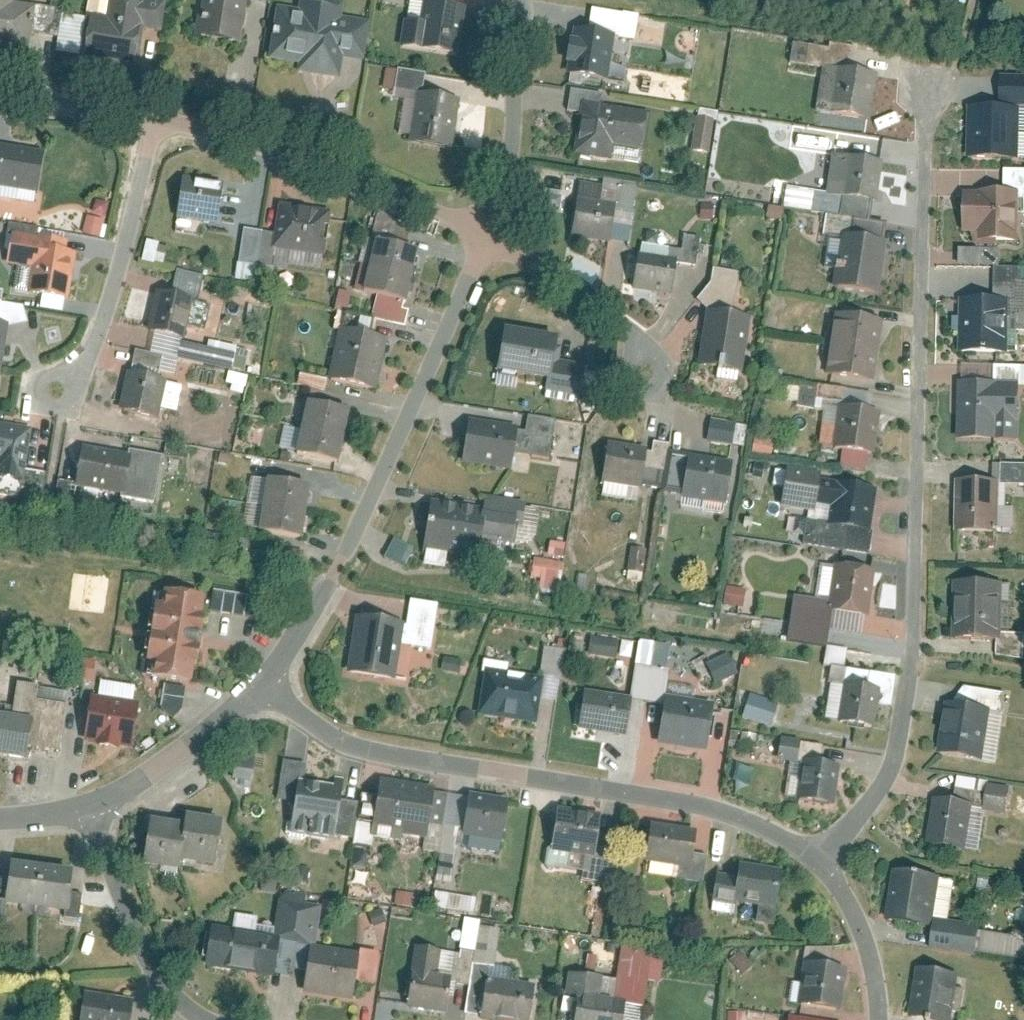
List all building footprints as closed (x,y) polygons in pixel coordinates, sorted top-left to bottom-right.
[(21,0),(0,0),(0,44),(30,49),(37,2),(21,0)] [(106,19),(87,16),(81,56),(135,64),(140,29),(161,32),(166,0),(109,0),(106,19)] [(240,39),(247,0),(200,0),(194,31),(240,39)] [(298,7),(276,4),(269,57),(295,61),(294,70),(340,76),(343,57),(366,60),(372,18),(343,14),(345,0),(299,0),(298,7)] [(399,44),(458,54),(466,4),(444,0),(427,0),(423,20),(404,16),(399,44)] [(607,80),(614,37),(572,30),(566,73),(607,80)] [(826,109),(870,117),(878,74),(834,66),(826,109)] [(396,89),(399,69),(388,68),(386,88),(396,89)] [(410,138),(452,145),(460,97),(418,90),(410,138)] [(610,158),(612,143),(644,148),(650,112),(582,101),(574,152),(610,158)] [(1021,106),(970,105),(969,160),(1020,161),(1021,106)] [(701,114),(693,148),(711,152),(719,118),(701,114)] [(36,191),(43,149),(0,141),(0,185),(36,191)] [(847,154),(840,194),(876,201),(883,160),(847,154)] [(181,180),(176,216),(217,222),(223,182),(193,178),(193,182),(181,180)] [(964,231),(979,231),(979,241),(1016,242),(1017,190),(965,188),(964,231)] [(578,198),(572,236),(610,242),(616,204),(578,198)] [(332,210),(277,202),(270,248),(325,256),(332,210)] [(89,215),(86,233),(103,236),(107,217),(89,215)] [(6,262),(30,266),(26,291),(67,297),(75,250),(66,249),(68,240),(11,231),(6,262)] [(840,232),(832,283),(880,291),(889,239),(840,232)] [(376,237),(362,288),(405,300),(418,249),(376,237)] [(147,258),(165,263),(170,247),(152,241),(147,258)] [(660,292),(670,293),(675,258),(637,252),(632,286),(646,288),(644,300),(658,302),(660,292)] [(155,289),(146,328),(184,337),(193,298),(155,289)] [(960,297),(959,350),(1009,352),(1010,298),(960,297)] [(752,316),(706,309),(697,363),(743,370),(752,316)] [(835,309),(825,373),(874,381),(885,317),(835,309)] [(9,323),(0,322),(0,369),(9,323)] [(497,368),(550,376),(557,332),(504,324),(497,368)] [(341,327),(328,378),(373,389),(386,338),(341,327)] [(128,368),(118,407),(157,417),(167,378),(128,368)] [(245,393),(251,375),(235,370),(229,388),(245,393)] [(1020,381),(957,380),(956,438),(1014,439),(1014,423),(1019,423),(1020,381)] [(350,409),(306,398),(294,450),(338,460),(350,409)] [(839,403),(832,447),(874,454),(882,411),(839,403)] [(461,461),(511,470),(519,425),(470,416),(461,461)] [(747,445),(749,423),(714,420),(712,442),(747,445)] [(24,481),(33,426),(0,421),(0,478),(24,481)] [(607,439),(601,481),(640,487),(646,445),(607,439)] [(82,445),(74,486),(124,495),(132,454),(82,445)] [(687,454),(681,498),(726,504),(732,460),(687,454)] [(815,503),(832,505),(829,524),(870,530),(877,484),(840,479),(841,473),(789,466),(788,469),(776,467),(773,485),(785,487),(783,505),(814,510),(815,503)] [(266,476),(257,529),(302,536),(310,483),(266,476)] [(1000,479),(956,478),(955,529),(999,530),(1000,479)] [(445,567),(447,551),(477,556),(485,507),(431,499),(421,563),(445,567)] [(394,537),(384,557),(404,568),(415,547),(394,537)] [(647,580),(648,547),(632,547),(632,579),(647,580)] [(560,593),(568,560),(538,553),(533,576),(544,578),(542,588),(560,593)] [(835,560),(827,607),(868,614),(876,568),(835,560)] [(1004,580),(954,578),(952,636),(1002,638),(1004,580)] [(727,603),(747,606),(750,589),(730,585),(727,603)] [(260,596),(213,587),(209,609),(256,618),(260,596)] [(154,601),(142,675),(191,683),(206,595),(163,588),(160,602),(154,601)] [(345,669),(394,677),(403,621),(355,613),(345,669)] [(592,653),(621,659),(624,641),(595,635),(592,653)] [(733,652),(710,662),(719,683),(742,673),(733,652)] [(74,658),(71,678),(93,682),(96,661),(74,658)] [(485,666),(478,714),(534,722),(541,675),(485,666)] [(843,681),(838,719),(874,725),(880,686),(843,681)] [(23,682),(18,712),(48,717),(43,747),(63,750),(73,690),(23,682)] [(579,728),(624,735),(630,695),(584,688),(579,728)] [(665,692),(657,743),(707,751),(715,699),(665,692)] [(775,726),(783,702),(753,692),(745,716),(775,726)] [(92,694),(84,741),(132,749),(139,701),(92,694)] [(937,751),(982,759),(991,708),(946,701),(937,751)] [(26,756),(32,719),(0,715),(0,753),(26,756)] [(754,755),(760,736),(736,728),(730,747),(754,755)] [(259,758),(241,756),(238,779),(256,781),(259,758)] [(803,758),(797,797),(834,803),(840,764),(803,758)] [(333,782),(298,777),(290,829),(335,836),(344,776),(334,775),(333,782)] [(381,775),(370,834),(400,840),(402,833),(426,837),(435,785),(381,775)] [(962,775),(958,796),(981,800),(985,779),(962,775)] [(991,811),(1015,813),(1016,784),(993,783),(991,811)] [(470,790),(463,833),(501,838),(507,796),(470,790)] [(966,850),(973,802),(934,796),(926,844),(966,850)] [(557,807),(551,849),(594,856),(600,813),(557,807)] [(154,817),(146,864),(181,870),(182,860),(214,866),(223,817),(186,811),(184,823),(154,817)] [(639,859),(691,867),(697,829),(645,821),(639,859)] [(6,902),(35,906),(41,863),(12,859),(6,902)] [(739,861),(733,900),(775,906),(781,867),(739,861)] [(41,863),(35,906),(65,910),(71,867),(41,863)] [(893,869),(885,918),(933,926),(941,876),(893,869)] [(477,913),(480,896),(438,890),(436,907),(477,913)] [(740,902),(738,914),(761,918),(763,907),(740,902)] [(478,951),(484,920),(468,917),(462,948),(478,951)] [(210,925),(204,966),(273,976),(279,935),(210,925)] [(501,965),(502,927),(481,926),(479,964),(501,965)] [(311,942),(303,991),(351,999),(359,950),(311,942)] [(406,1005),(444,1011),(450,976),(438,974),(442,948),(416,944),(406,1005)] [(802,958),(794,1002),(839,1010),(847,966),(802,958)] [(917,966),(909,1016),(933,1019),(954,1019),(961,972),(917,966)] [(480,1018),(490,1019),(529,1019),(534,982),(486,975),(480,1018)] [(132,999),(85,993),(81,1019),(129,1019),(132,999)] [(574,1019),(621,1019),(625,1001),(579,994),(574,1019)] [(398,1001),(380,999),(378,1019),(396,1019),(398,1001)] [(749,1011),(731,1010),(730,1019),(749,1019),(749,1011)]
